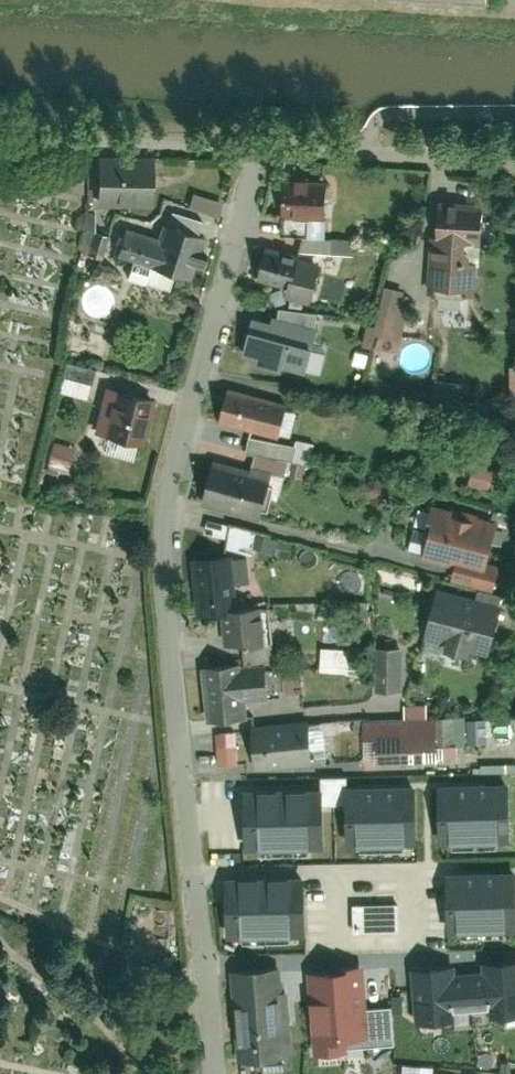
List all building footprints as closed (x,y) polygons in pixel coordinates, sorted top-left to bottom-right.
[(103,161),(102,202),(151,203),(152,162),(103,161)] [(282,176),(282,216),(326,216),(326,176),(282,176)] [(189,207),(220,215),(225,200),(193,191),(189,207)] [(478,296),(482,201),(435,199),(431,294),(478,296)] [(191,246),(196,231),(165,221),(159,240),(125,229),(117,256),(182,276),(186,261),(199,265),(204,250),(191,246)] [(318,270),(298,267),(300,255),(265,248),(259,281),(288,286),(286,299),(312,303),(318,270)] [(364,345),(401,350),(410,288),(383,284),(377,323),(367,322),(364,345)] [(254,321),(245,353),(256,357),(255,362),(282,370),(283,364),(321,374),(329,344),(314,339),(318,313),(280,308),(277,327),(254,321)] [(68,362),(61,391),(88,397),(95,369),(68,362)] [(159,399),(107,387),(96,433),(148,445),(159,399)] [(228,388),(218,424),(281,441),(291,405),(228,388)] [(53,443),(50,468),(73,471),(76,446),(53,443)] [(204,504),(267,518),(277,476),(214,461),(204,504)] [(473,466),(470,485),(491,488),(494,470),(473,466)] [(430,502),(418,557),(489,573),(502,519),(430,502)] [(205,531),(225,536),(228,523),(208,518),(205,531)] [(226,549),(255,552),(258,528),(230,524),(226,549)] [(232,555),(194,558),(199,614),(226,612),(237,611),(232,555)] [(503,605),(436,589),(425,638),(447,643),(446,648),(468,653),(469,649),(491,654),(503,605)] [(228,645),(263,642),(261,609),(237,611),(226,612),(228,645)] [(389,645),(388,690),(404,690),(405,646),(389,645)] [(322,647),(321,670),(357,671),(358,649),(322,647)] [(266,661),(201,667),(207,722),(249,718),(246,695),(269,693),(266,661)] [(281,692),(281,667),(270,667),(270,692),(281,692)] [(284,692),(302,692),(302,673),(284,673),(284,692)] [(404,722),(362,722),(363,756),(373,756),(373,764),(419,763),(419,754),(436,754),(435,720),(427,721),(426,705),(404,706),(404,722)] [(308,721),(251,725),(255,768),(312,763),(308,721)] [(216,732),(218,765),(239,764),(237,731),(216,732)] [(436,845),(510,842),(508,785),(434,788),(436,845)] [(418,847),(417,789),(344,791),(346,849),(418,847)] [(324,851),(322,795),(242,797),(244,852),(324,851)] [(514,933),(514,874),(446,875),(448,935),(514,933)] [(305,940),(304,882),(224,883),(225,941),(305,940)] [(399,930),(398,902),(353,903),(354,930),(399,930)] [(411,972),(414,1029),(453,1027),(452,1011),(491,1009),(491,1022),(514,1020),(514,965),(479,967),(480,975),(450,976),(450,970),(411,972)] [(274,967),(230,970),(235,1062),(279,1060),(274,967)] [(364,972),(305,977),(312,1055),(395,1048),(391,1008),(367,1011),(364,972)] [(403,1073),(434,1073),(435,1067),(404,1063),(403,1073)]
